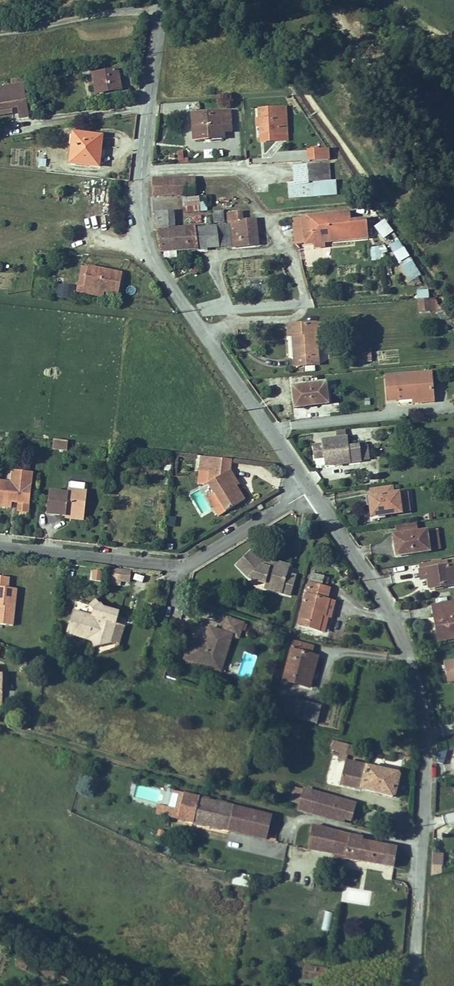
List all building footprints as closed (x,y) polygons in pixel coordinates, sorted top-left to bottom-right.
[(118,68),(92,71),(97,93),(121,88),(118,68)] [(53,80),(70,77),(68,69),(52,72),(53,80)] [(25,77),(26,86),(33,84),(32,75),(25,77)] [(26,86),(25,77),(11,79),(13,85),(0,88),(0,110),(17,107),(19,116),(31,115),(26,86)] [(282,103),(257,106),(258,115),(253,116),(254,124),(257,124),(258,130),(285,127),(282,103)] [(191,112),(194,138),(223,135),(223,130),(231,130),(228,108),(191,112)] [(285,136),(285,127),(258,130),(258,138),(285,136)] [(75,128),(72,158),(101,161),(104,131),(75,128)] [(306,150),(306,161),(330,161),(329,149),(306,150)] [(298,165),(299,181),(300,192),(340,191),(338,163),(298,165)] [(197,172),(188,173),(189,195),(199,194),(197,172)] [(189,195),(188,173),(159,176),(162,197),(189,195)] [(152,202),(153,210),(165,208),(164,200),(152,202)] [(170,250),(173,250),(264,243),(261,218),(250,219),(248,208),(235,209),(236,220),(180,225),(179,211),(163,211),(166,239),(170,250)] [(355,215),(310,217),(311,244),(319,243),(329,243),(373,240),(371,221),(355,222),(355,215)] [(311,244),(310,217),(298,218),(304,244),(311,244)] [(384,220),(373,227),(383,243),(394,235),(384,220)] [(401,239),(389,245),(406,283),(418,277),(401,239)] [(369,247),(370,260),(386,259),(385,246),(369,247)] [(98,268),(94,288),(113,291),(128,294),(132,273),(98,268)] [(54,284),(54,299),(73,299),(73,285),(54,284)] [(112,299),(113,291),(94,288),(93,296),(112,299)] [(415,291),(416,299),(429,298),(428,289),(415,291)] [(417,299),(417,313),(435,313),(435,299),(417,299)] [(324,366),(321,338),(320,324),(292,326),(293,339),(302,338),(304,359),(300,360),(300,368),(324,366)] [(320,324),(321,338),(330,337),(328,324),(320,324)] [(371,363),(371,351),(356,350),(355,362),(371,363)] [(390,375),(392,397),(410,395),(410,397),(439,395),(437,372),(390,375)] [(298,386),(299,403),(307,403),(307,405),(331,404),(330,383),(298,386)] [(328,442),(332,467),(363,463),(361,447),(351,448),(350,439),(328,442)] [(57,448),(70,451),(71,442),(58,441),(57,448)] [(235,460),(204,456),(203,465),(223,467),(223,472),(211,480),(219,495),(221,494),(229,506),(230,508),(249,497),(240,484),(245,480),(235,465),(235,460)] [(223,472),(223,467),(203,465),(203,469),(212,470),(211,480),(223,472)] [(15,504),(22,505),(20,513),(32,514),(37,474),(17,472),(16,485),(0,482),(0,502),(15,504)] [(394,485),(374,488),(376,495),(395,493),(394,485)] [(72,494),(54,491),(52,515),(70,518),(70,515),(88,518),(90,493),(73,490),(72,494)] [(395,493),(376,495),(374,496),(377,517),(415,511),(411,491),(395,493)] [(219,495),(216,497),(224,509),(229,506),(221,494),(219,495)] [(88,518),(70,515),(70,518),(69,522),(87,525),(88,518)] [(441,532),(429,534),(433,554),(444,552),(441,532)] [(398,554),(407,553),(408,558),(433,554),(429,534),(396,538),(398,554)] [(266,581),(276,583),(280,567),(269,565),(269,569),(262,568),(264,562),(252,548),(236,561),(249,577),(266,581)] [(289,573),(290,569),(280,567),(276,583),(274,590),(293,594),(297,576),(289,573)] [(114,578),(126,580),(128,569),(116,568),(114,578)] [(325,571),(315,568),(298,619),(315,625),(320,609),(325,610),(326,611),(330,597),(325,594),(328,582),(323,581),(325,571)] [(101,581),(101,571),(91,570),(91,581),(101,581)] [(425,576),(426,585),(428,593),(453,589),(453,570),(425,576)] [(0,576),(0,608),(2,609),(1,625),(18,628),(21,592),(13,590),(14,579),(0,576)] [(265,588),(274,590),(276,583),(266,581),(265,588)] [(121,612),(106,607),(96,596),(86,604),(90,610),(86,618),(94,620),(88,643),(92,650),(112,643),(121,612)] [(335,599),(330,597),(326,611),(331,612),(335,599)] [(440,645),(453,641),(453,612),(453,608),(433,612),(440,645)] [(320,626),(325,610),(320,609),(315,625),(320,626)] [(70,613),(63,636),(88,643),(94,620),(86,618),(70,613)] [(189,660),(211,668),(215,657),(223,660),(232,632),(236,634),(241,620),(225,614),(220,629),(207,625),(201,640),(189,637),(185,648),(192,650),(189,660)] [(311,644),(294,639),(283,676),(301,681),(305,667),(311,668),(315,653),(309,651),(311,644)] [(189,660),(192,650),(185,648),(182,657),(189,660)] [(223,660),(215,657),(211,668),(219,670),(223,660)] [(449,691),(453,690),(453,670),(446,671),(449,691)] [(256,705),(265,707),(268,694),(259,690),(256,705)] [(285,703),(273,700),(270,712),(316,724),(321,708),(287,699),(285,703)] [(328,740),(326,747),(335,749),(343,750),(349,752),(350,745),(328,740)] [(412,757),(408,746),(402,749),(406,759),(412,757)] [(341,757),(343,750),(335,749),(328,780),(336,782),(341,757)] [(398,769),(341,757),(336,782),(392,794),(398,769)] [(172,812),(155,808),(154,814),(181,820),(188,794),(161,787),(159,792),(176,796),(172,812)] [(294,807),(331,818),(335,798),(299,789),(294,807)] [(181,820),(228,831),(234,805),(188,794),(181,820)] [(354,802),(335,798),(331,818),(339,820),(342,809),(351,812),(354,802)] [(269,814),(234,805),(228,831),(264,839),(269,814)] [(339,820),(349,823),(351,812),(342,809),(339,820)] [(309,825),(305,848),(316,850),(321,828),(309,825)] [(348,857),(347,862),(371,865),(394,867),(396,846),(355,839),(356,835),(321,828),(316,850),(348,857)] [(162,839),(164,831),(155,829),(153,837),(162,839)] [(442,875),(443,853),(431,852),(430,874),(442,875)] [(246,888),(248,876),(233,873),(231,885),(246,888)] [(325,980),(327,967),(306,964),(303,976),(325,980)]
